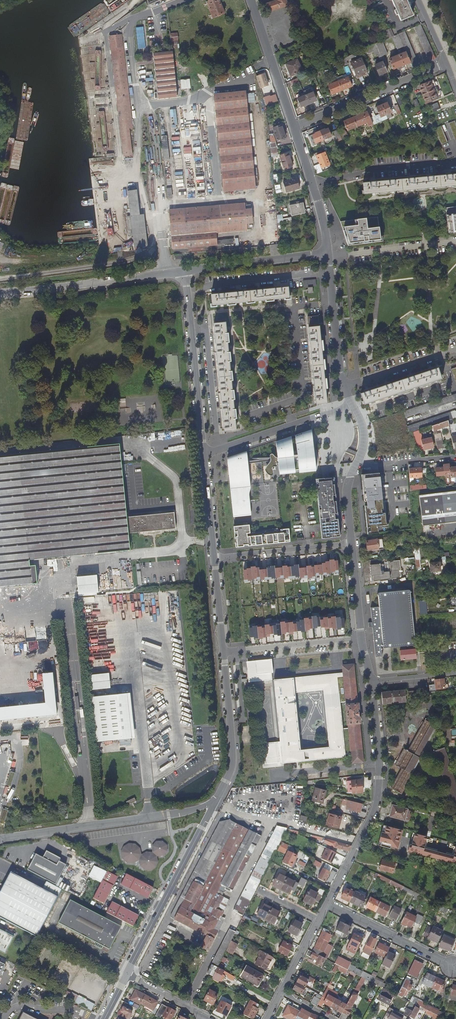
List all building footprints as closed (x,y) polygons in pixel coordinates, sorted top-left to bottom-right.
[(206,2),(213,18),(224,13),(218,0),(211,0),(206,2)] [(285,0),(277,0),(265,4),(268,12),(287,5),(285,0)] [(399,22),(412,16),(405,0),(389,0),(399,22)] [(433,55),(420,25),(414,28),(427,58),(433,55)] [(135,34),(138,56),(145,56),(153,55),(158,93),(154,93),(155,99),(177,97),(171,48),(170,34),(169,31),(135,34)] [(417,62),(404,32),(398,34),(403,47),(406,52),(410,62),(411,65),(417,62)] [(177,33),(170,34),(171,48),(178,48),(177,33)] [(393,37),(392,37),(397,49),(403,47),(398,34),(393,37)] [(109,37),(124,157),(132,156),(129,129),(133,129),(121,36),(109,37)] [(375,45),(380,57),(386,54),(382,42),(375,45)] [(398,67),(410,62),(406,52),(394,57),(398,67)] [(393,70),(398,67),(394,57),(389,60),(391,64),(389,65),(390,67),(391,67),(393,70)] [(361,59),(350,64),(356,77),(366,73),(361,59)] [(302,72),(297,60),(285,65),(290,77),(302,72)] [(387,72),(382,62),(374,66),(378,76),(387,72)] [(256,78),(260,88),(268,86),(264,75),(256,78)] [(201,88),(206,85),(201,76),(196,78),(201,88)] [(338,82),(341,91),(351,87),(347,78),(338,82)] [(181,89),(191,89),(191,79),(181,80),(181,89)] [(328,86),(331,95),(341,91),(338,82),(328,86)] [(428,84),(418,88),(425,103),(434,99),(433,96),(438,93),(435,88),(430,90),(428,84)] [(213,97),(223,192),(254,188),(244,93),(213,97)] [(305,96),(308,105),(313,103),(312,102),(316,100),(312,93),(305,96)] [(97,104),(107,104),(107,95),(97,95),(97,104)] [(305,96),(297,100),(300,107),(303,106),(303,107),(308,105),(305,96)] [(385,116),(387,120),(392,118),(390,114),(387,106),(389,106),(388,104),(386,104),(381,106),(385,116)] [(437,105),(431,108),(434,114),(439,112),(437,105)] [(380,118),(385,116),(381,106),(376,108),(376,109),(374,109),(375,111),(377,111),(380,118)] [(100,113),(105,153),(111,153),(106,112),(100,113)] [(372,125),(367,112),(352,118),(356,127),(366,123),(367,127),(372,125)] [(347,131),(356,127),(352,118),(343,122),(347,131)] [(281,125),(273,128),(277,140),(285,137),(281,125)] [(322,140),(331,136),(328,129),(325,131),(324,130),(319,132),(322,140)] [(312,145),(322,140),(319,132),(315,134),(315,135),(308,138),(312,145)] [(324,152),(315,155),(320,168),(329,164),(324,152)] [(288,154),(279,157),(283,169),(292,166),(288,154)] [(369,184),(363,184),(364,194),(372,193),(455,185),(455,175),(369,184)] [(296,180),(283,183),(286,193),(299,189),(296,180)] [(147,246),(143,215),(140,216),(137,191),(128,192),(131,217),(128,217),(129,230),(132,229),(135,248),(147,246)] [(243,204),(169,211),(173,249),(232,243),(232,240),(216,241),(215,232),(246,229),(252,228),(250,205),(243,205),(243,204)] [(303,204),(290,206),(292,216),(305,213),(303,204)] [(446,207),(449,233),(455,232),(455,206),(446,207)] [(378,218),(340,222),(348,246),(381,242),(378,218)] [(271,256),(280,254),(279,245),(270,246),(271,256)] [(209,296),(210,306),(288,297),(287,287),(209,296)] [(213,318),(224,431),(235,430),(224,316),(213,318)] [(307,317),(316,404),(326,404),(318,316),(307,317)] [(441,379),(437,368),(360,394),(363,405),(441,379)] [(455,393),(366,423),(367,430),(455,401),(455,393)] [(452,418),(450,412),(369,439),(371,445),(372,445),(452,418)] [(448,425),(450,433),(453,432),(452,424),(455,422),(455,418),(448,421),(448,425)] [(448,425),(448,421),(447,420),(437,424),(438,429),(448,425)] [(319,471),(315,429),(297,435),(301,473),(319,471)] [(438,440),(437,434),(434,435),(435,440),(437,449),(443,448),(441,439),(438,440)] [(299,473),(296,435),(277,442),(280,474),(299,473)] [(421,440),(423,448),(433,446),(431,437),(421,440)] [(28,561),(129,551),(127,532),(126,515),(119,445),(0,456),(0,589),(30,585),(28,561)] [(253,515),(250,450),(228,458),(234,517),(253,515)] [(446,487),(451,486),(450,478),(449,468),(449,465),(443,465),(443,468),(436,469),(437,477),(445,476),(446,487)] [(420,469),(409,470),(409,479),(421,478),(420,469)] [(380,473),(361,475),(368,534),(379,533),(378,526),(387,525),(385,513),(382,513),(382,510),(384,510),(383,499),(380,476),(380,474),(380,473)] [(334,478),(315,480),(321,539),(340,537),(334,478)] [(423,527),(455,522),(455,492),(419,496),(423,527)] [(126,515),(127,532),(176,527),(174,511),(126,515)] [(290,543),(288,529),(250,534),(249,526),(233,527),(235,548),(290,543)] [(366,542),(367,552),(379,551),(378,541),(366,542)] [(241,569),(242,583),(317,579),(317,577),(340,574),(339,560),(316,562),(316,564),(241,569)] [(365,583),(400,578),(399,572),(401,571),(400,561),(387,563),(388,573),(381,574),(381,572),(385,572),(384,565),(382,565),(382,563),(380,564),(380,560),(363,562),(365,583)] [(440,563),(430,564),(431,573),(441,572),(440,563)] [(409,573),(409,580),(417,579),(416,572),(409,573)] [(77,576),(78,585),(98,582),(97,574),(77,576)] [(78,585),(79,594),(99,591),(98,582),(78,585)] [(377,594),(377,595),(378,595),(379,607),(370,608),(372,621),(373,621),(373,622),(368,623),(369,627),(374,627),(374,628),(373,628),(376,657),(382,656),(381,645),(382,645),(382,646),(383,646),(383,647),(384,648),(385,648),(391,647),(407,645),(408,649),(400,650),(401,660),(417,658),(420,658),(419,649),(416,649),(416,648),(413,648),(413,646),(414,645),(415,645),(415,644),(416,643),(415,643),(410,593),(411,593),(411,592),(410,591),(409,591),(408,591),(379,593),(378,593),(377,594)] [(320,614),(246,625),(247,639),(322,629),(322,631),(346,629),(344,615),(320,616),(320,614)] [(351,753),(349,728),(342,728),(340,702),(346,702),(343,672),(274,679),(272,659),(246,661),(247,681),(270,679),(277,742),(260,744),(262,765),(345,757),(345,754),(351,753)] [(353,664),(342,665),(343,672),(346,702),(346,705),(345,705),(346,711),(347,718),(347,724),(348,724),(349,728),(351,753),(352,762),(363,762),(359,723),(360,723),(358,704),(357,704),(353,664)] [(91,674),(92,689),(110,687),(109,673),(91,674)] [(444,679),(434,679),(435,688),(444,687),(444,679)] [(404,689),(381,692),(382,704),(405,701),(404,689)] [(90,696),(95,741),(136,737),(131,692),(90,696)] [(425,703),(415,712),(421,719),(430,710),(425,703)] [(433,721),(426,718),(410,750),(405,748),(397,765),(401,767),(391,788),(402,793),(413,771),(411,770),(418,754),(417,753),(433,721)] [(444,737),(450,737),(450,729),(441,729),(444,737)] [(433,750),(453,810),(455,809),(455,782),(444,747),(433,750)] [(361,780),(347,781),(348,792),(352,792),(352,793),(362,792),(361,780)] [(322,804),(326,791),(315,788),(312,801),(322,804)] [(360,813),(362,804),(353,802),(351,811),(360,813)] [(408,809),(393,806),(390,817),(405,820),(408,809)] [(342,817),(330,814),(327,825),(339,828),(342,817)] [(171,904),(166,915),(177,921),(207,937),(201,947),(208,951),(223,922),(220,920),(230,900),(217,893),(218,890),(225,893),(227,893),(229,889),(234,892),(262,839),(228,821),(219,823),(201,858),(194,872),(198,874),(192,886),(188,883),(184,891),(188,894),(185,900),(179,896),(175,906),(171,904)] [(137,825),(124,827),(125,834),(138,831),(137,825)] [(402,830),(383,825),(378,845),(397,850),(402,830)] [(407,853),(455,866),(455,849),(454,856),(425,849),(428,837),(412,833),(407,853)] [(281,843),(283,840),(273,834),(234,911),(244,916),(255,894),(260,885),(271,863),(281,843)] [(336,846),(336,849),(349,851),(352,846),(322,839),(321,842),(335,845),(336,846)] [(166,852),(166,847),(166,846),(161,843),(161,842),(155,843),(152,847),(151,847),(152,853),(151,854),(146,853),(145,853),(140,856),(139,850),(139,849),(134,845),(128,845),(123,848),(120,853),(120,854),(121,859),(121,860),(126,863),(126,864),(132,864),(139,867),(140,867),(144,871),(149,871),(150,871),(154,869),(154,868),(157,863),(156,857),(162,857),(166,852)] [(285,854),(290,845),(282,842),(278,850),(285,854)] [(336,858),(340,860),(342,855),(327,848),(322,859),(333,864),(336,858)] [(42,858),(36,854),(28,870),(56,885),(66,865),(59,862),(61,859),(46,851),(42,858)] [(288,852),(282,863),(291,868),(295,861),(297,857),(288,852)] [(395,863),(382,860),(380,869),(393,873),(395,863)] [(324,882),(333,867),(323,863),(322,864),(316,861),(315,864),(323,868),(318,879),(324,882)] [(0,892),(0,917),(37,937),(41,928),(62,889),(44,880),(40,887),(10,872),(0,892)] [(106,872),(93,898),(104,903),(117,878),(106,872)] [(281,890),(287,878),(279,874),(273,886),(281,890)] [(152,889),(125,875),(120,886),(147,900),(152,889)] [(296,882),(287,878),(281,890),(289,895),(296,882)] [(318,894),(309,889),(303,901),(312,906),(318,894)] [(341,898),(349,902),(350,901),(354,893),(346,889),(341,898)] [(354,893),(350,901),(363,907),(367,898),(355,891),(354,893)] [(366,907),(376,912),(380,902),(371,898),(366,907)] [(122,926),(70,900),(58,923),(96,942),(95,945),(102,949),(103,946),(110,949),(122,926)] [(112,902),(106,912),(133,926),(139,915),(112,902)] [(380,902),(376,912),(387,917),(391,908),(380,902)] [(257,916),(265,920),(271,908),(263,904),(257,916)] [(441,905),(440,908),(452,914),(453,911),(441,905)] [(394,906),(389,916),(397,920),(402,910),(394,906)] [(271,908),(265,920),(274,925),(280,912),(271,908)] [(407,912),(401,923),(409,926),(414,916),(407,912)] [(303,924),(295,920),(289,933),(297,936),(303,924)] [(351,927),(352,928),(354,924),(350,922),(348,926),(341,923),(336,932),(341,935),(342,933),(347,935),(351,927)] [(430,927),(426,937),(428,938),(428,939),(438,943),(444,931),(434,927),(433,929),(430,927)] [(5,953),(15,934),(8,930),(7,933),(0,929),(0,951),(5,953)] [(322,931),(319,937),(328,941),(331,935),(330,934),(330,932),(328,931),(327,933),(322,931)] [(346,951),(357,955),(364,938),(354,933),(346,951)] [(226,952),(234,937),(227,934),(211,965),(211,966),(207,974),(213,978),(218,968),(226,952)] [(287,956),(292,946),(286,943),(288,940),(282,937),(281,941),(283,942),(283,943),(281,943),(279,947),(280,947),(278,952),(287,956)] [(319,937),(314,947),(322,952),(328,941),(319,937)] [(376,940),(371,937),(368,944),(367,943),(367,944),(368,945),(367,946),(370,947),(369,950),(371,951),(376,940)] [(440,947),(451,951),(455,941),(445,937),(440,947)] [(388,951),(390,948),(380,943),(375,953),(385,958),(388,951)] [(325,958),(326,959),(333,946),(328,944),(322,957),(325,958)] [(320,956),(322,952),(314,947),(311,952),(320,956)] [(320,956),(311,952),(309,950),(306,955),(318,961),(316,964),(321,966),(325,958),(321,956),(320,956)] [(385,958),(382,964),(390,968),(396,957),(393,955),(394,953),(388,951),(385,958)] [(262,952),(260,956),(256,964),(266,970),(273,958),(262,952)] [(414,960),(408,974),(416,978),(422,964),(414,960)] [(262,975),(245,966),(239,975),(257,985),(262,975)] [(228,978),(230,975),(220,969),(214,981),(218,983),(223,975),(228,978)] [(297,983),(305,987),(311,977),(303,973),(301,977),(300,976),(297,983)] [(432,988),(437,978),(427,973),(422,984),(432,988)] [(437,978),(432,988),(441,992),(444,988),(442,987),(445,982),(437,978)] [(410,982),(405,979),(397,995),(402,997),(406,989),(409,991),(410,990),(411,988),(411,986),(408,985),(410,982)] [(302,993),(305,987),(297,983),(293,990),(301,994),(300,995),(304,997),(305,995),(302,993)] [(358,984),(346,1005),(342,1013),(339,1018),(346,1018),(350,1011),(358,995),(356,994),(361,985),(358,984)] [(382,987),(380,990),(395,997),(396,994),(385,988),(382,987)] [(131,1000),(140,1005),(141,1004),(145,996),(136,990),(131,1000)] [(215,993),(210,990),(205,1000),(213,1005),(218,996),(215,994),(215,993)] [(332,990),(329,996),(335,999),(338,994),(332,990)] [(335,999),(329,996),(324,993),(322,996),(320,1000),(324,1002),(324,1003),(331,1007),(335,999)] [(384,997),(380,995),(378,1000),(389,1005),(391,1001),(389,1000),(390,997),(385,995),(384,997)] [(157,1002),(145,996),(141,1004),(154,1011),(156,1007),(154,1006),(157,1002)] [(317,1007),(320,1000),(315,997),(311,1004),(317,1007)] [(82,998),(79,1005),(93,1011),(96,1004),(82,998)] [(346,1005),(335,999),(331,1007),(342,1013),(346,1005)] [(252,1018),(258,1009),(255,1007),(257,1003),(251,1000),(243,1014),(252,1018)] [(231,1006),(221,1001),(216,1011),(226,1016),(231,1006)] [(433,1008),(424,1003),(422,1007),(427,1010),(437,1015),(439,1012),(433,1009),(433,1008)] [(415,1006),(408,1018),(414,1018),(420,1006),(416,1004),(415,1006)] [(162,1005),(155,1017),(159,1018),(160,1018),(162,1016),(168,1018),(172,1018),(175,1012),(162,1005)] [(300,1011),(289,1005),(283,1016),(288,1018),(296,1018),(300,1011)] [(122,1017),(125,1018),(129,1018),(131,1015),(130,1014),(131,1011),(123,1007),(121,1012),(124,1014),(122,1017)] [(320,1017),(315,1015),(314,1016),(304,1010),(304,1009),(302,1008),(300,1011),(296,1018),(319,1018),(320,1017)] [(427,1010),(426,1012),(437,1018),(438,1015),(437,1015),(427,1010)]
